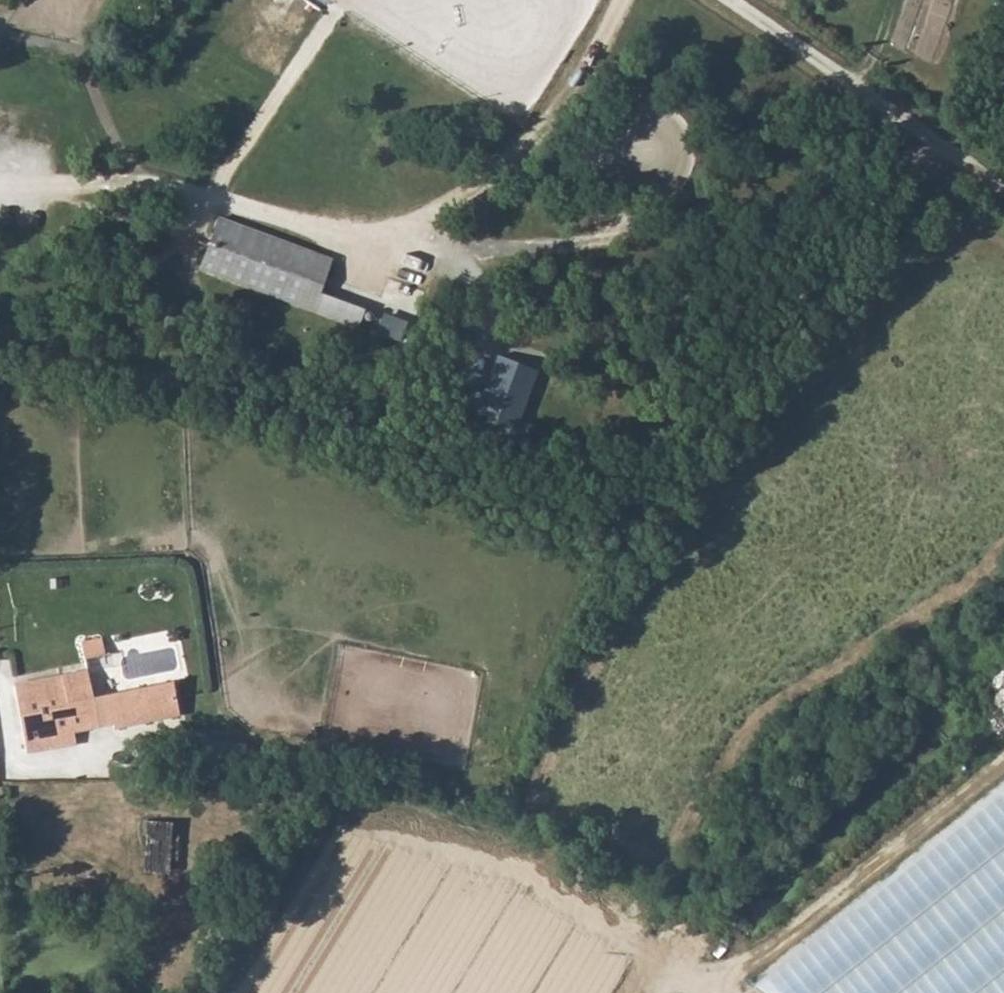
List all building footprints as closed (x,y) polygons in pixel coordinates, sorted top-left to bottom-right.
[(216,220),(197,270),(308,311),(326,261),(216,220)] [(534,369),(493,354),(479,392),(466,387),(460,404),(513,424),(534,369)] [(97,636),(77,640),(81,657),(100,653),(97,636)] [(96,727),(90,695),(85,669),(13,683),(26,749),(72,740),(71,732),(96,727)] [(167,679),(90,695),(96,727),(118,723),(119,729),(175,718),(167,679)] [(749,986),(759,992),(1003,992),(1003,786),(749,986)] [(144,820),(140,868),(165,869),(168,821),(144,820)]
